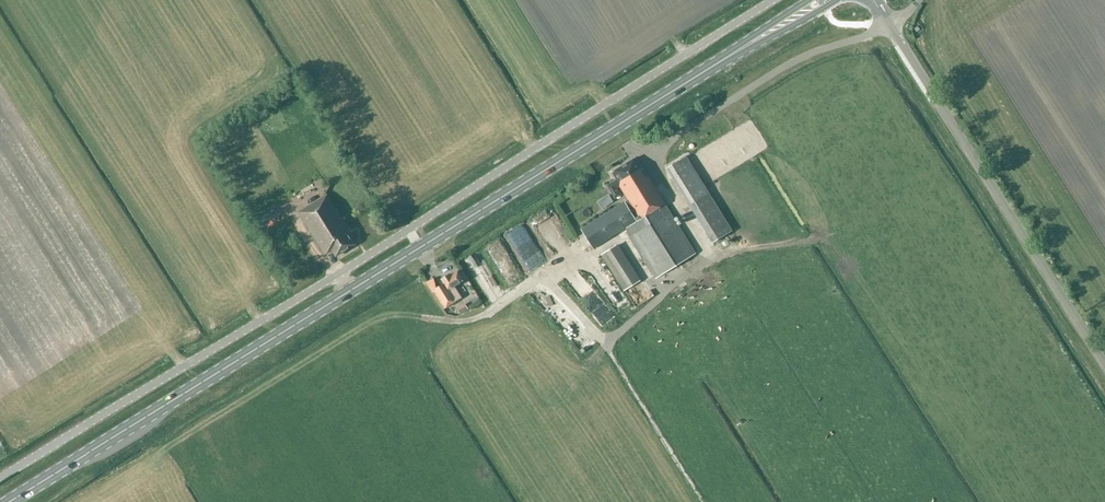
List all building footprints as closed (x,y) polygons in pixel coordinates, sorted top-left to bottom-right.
[(729,227),(684,151),(665,162),(709,238),(729,227)] [(625,227),(631,236),(656,277),(696,253),(669,211),(670,211),(664,203),(665,203),(642,165),(640,166),(636,158),(612,173),(616,179),(608,185),(611,190),(619,185),(629,199),(582,229),(594,248),(625,227)] [(332,250),(336,255),(354,244),(351,238),(353,236),(327,194),(299,212),(325,255),(332,250)] [(524,244),(523,242),(529,239),(520,222),(510,227),(520,246),(524,244)] [(638,276),(616,241),(599,252),(620,286),(638,276)] [(539,249),(532,252),(536,264),(544,262),(539,249)] [(442,279),(444,283),(434,290),(435,292),(434,292),(445,309),(461,299),(454,286),(468,278),(464,271),(459,274),(458,271),(451,275),(450,274),(442,279)] [(463,299),(476,294),(471,284),(459,288),(463,299)] [(587,343),(555,299),(544,307),(576,351),(587,343)] [(457,309),(461,315),(469,310),(465,304),(457,309)]
